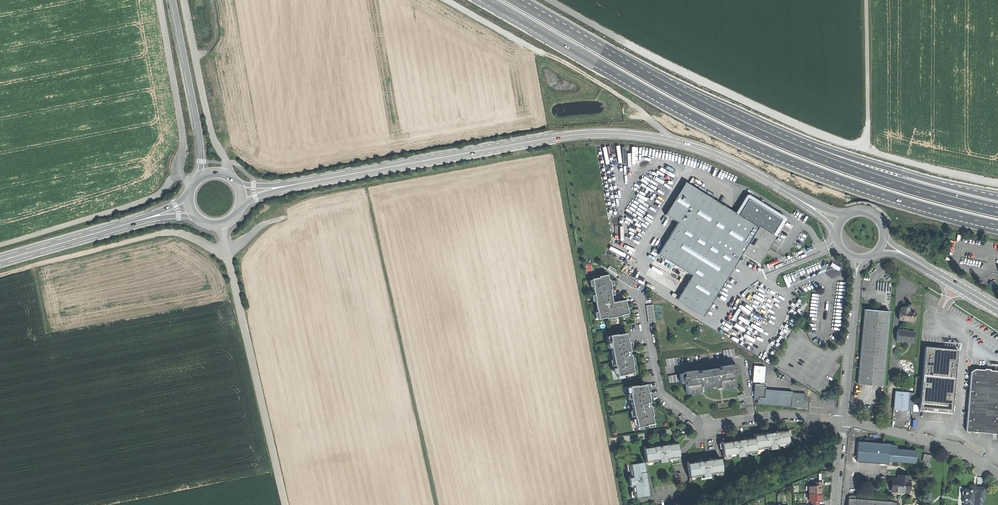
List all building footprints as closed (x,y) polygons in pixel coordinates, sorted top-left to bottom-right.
[(739,215),(686,183),(666,216),(679,224),(659,256),(693,277),(681,297),(708,313),(744,255),(761,265),(769,252),(771,249),(777,238),(772,235),(739,215)] [(748,199),(739,215),(772,235),(781,219),(748,199)] [(632,288),(636,283),(609,266),(608,269),(619,276),(617,279),(632,288)] [(608,280),(607,275),(598,276),(598,278),(591,279),(592,280),(593,286),(593,287),(592,287),(594,295),(595,301),(595,302),(596,309),(597,312),(598,318),(598,319),(606,318),(606,319),(609,318),(614,317),(621,316),(621,315),(627,314),(628,314),(627,308),(626,308),(625,300),(612,302),(612,301),(610,301),(610,298),(611,297),(611,296),(610,291),(610,290),(611,290),(610,286),(610,281),(609,280),(608,280)] [(705,318),(708,313),(681,297),(678,302),(705,318)] [(653,305),(646,306),(648,323),(655,322),(653,305)] [(899,320),(914,322),(915,312),(908,312),(909,308),(901,307),(901,310),(900,310),(899,320)] [(858,385),(883,387),(890,312),(864,310),(859,365),(858,385)] [(897,331),(897,342),(913,343),(914,332),(897,331)] [(627,341),(626,333),(625,333),(617,335),(617,334),(609,336),(610,341),(610,342),(609,342),(610,343),(611,348),(613,360),(614,366),(615,366),(617,376),(618,376),(624,375),(626,375),(626,374),(633,373),(632,365),(632,364),(631,359),(630,355),(629,355),(629,351),(627,351),(626,347),(628,347),(628,348),(629,348),(629,346),(628,341),(627,341)] [(937,411),(951,413),(957,351),(941,349),(925,347),(919,410),(937,411)] [(724,358),(735,356),(734,349),(723,351),(724,358)] [(677,358),(666,359),(667,367),(678,365),(677,358)] [(684,372),(684,373),(680,374),(682,383),(685,383),(686,386),(687,394),(692,394),(692,395),(696,395),(695,393),(701,392),(700,386),(702,386),(703,391),(709,390),(708,388),(715,387),(715,389),(721,388),(720,384),(722,383),(723,389),(726,388),(727,390),(731,389),(731,388),(735,387),(734,378),(733,376),(738,375),(736,365),(732,366),(732,365),(720,366),(721,370),(716,370),(716,369),(700,371),(700,373),(696,374),(695,370),(684,372)] [(757,366),(753,366),(752,382),(755,382),(763,383),(764,367),(756,366),(757,366)] [(997,434),(997,431),(997,370),(990,370),(990,369),(984,369),(984,370),(975,369),(970,371),(966,431),(980,433),(997,434)] [(647,392),(645,384),(636,386),(636,385),(629,387),(630,392),(630,393),(629,393),(629,394),(630,399),(633,411),(634,417),(636,428),(638,427),(643,426),(646,426),(646,425),(653,424),(651,416),(652,416),(652,415),(651,410),(650,406),(649,406),(648,402),(647,402),(646,398),(648,398),(648,399),(649,399),(648,397),(647,393),(647,392)] [(765,389),(765,385),(755,384),(754,400),(757,400),(758,400),(759,400),(759,398),(764,398),(765,391),(765,389)] [(758,403),(790,406),(790,407),(792,392),(791,392),(791,393),(765,391),(764,398),(759,398),(759,400),(758,400),(758,403)] [(805,398),(805,394),(792,393),(792,392),(790,407),(796,407),(796,406),(803,406),(803,402),(805,402),(805,398)] [(900,411),(907,411),(908,393),(895,392),(894,411),(900,411)] [(806,399),(805,398),(805,402),(803,402),(803,406),(796,406),(796,407),(805,408),(806,404),(806,399)] [(755,435),(755,438),(757,451),(762,450),(762,447),(765,446),(766,450),(782,447),(781,444),(785,443),(786,446),(790,446),(788,430),(774,432),(775,434),(769,435),(769,433),(755,435)] [(722,442),(725,458),(730,457),(729,454),(734,453),(734,457),(749,454),(749,451),(752,450),(753,454),(758,453),(757,451),(755,438),(741,440),(742,442),(736,443),(736,440),(722,442)] [(644,448),(647,463),(652,462),(651,458),(655,458),(656,461),(670,459),(670,456),(674,455),(675,458),(680,458),(677,442),(663,445),(664,447),(658,447),(658,445),(644,448)] [(888,464),(888,462),(889,446),(889,444),(858,442),(858,451),(857,458),(857,462),(888,464)] [(915,464),(916,451),(896,450),(896,446),(889,446),(888,462),(915,464)] [(931,455),(924,454),(922,462),(923,462),(923,466),(926,466),(930,467),(931,464),(929,463),(931,455)] [(719,474),(723,473),(721,458),(707,460),(708,462),(702,463),(702,461),(688,462),(690,478),(695,477),(695,474),(698,474),(699,477),(714,475),(714,471),(718,471),(719,474)] [(647,477),(645,463),(629,466),(630,470),(633,470),(634,473),(631,474),(633,488),(636,488),(636,493),(633,493),(634,498),(650,495),(648,482),(646,482),(645,477),(647,477)] [(897,491),(909,492),(909,479),(908,479),(902,479),(899,479),(892,479),(891,484),(891,488),(898,488),(897,491)] [(808,486),(808,494),(821,493),(821,489),(820,486),(821,486),(821,482),(814,482),(814,486),(808,486)] [(976,487),(975,495),(973,494),(973,490),(969,490),(964,489),(964,490),(963,490),(962,491),(962,494),(964,496),(965,496),(965,503),(965,504),(963,504),(981,504),(981,501),(983,501),(984,488),(976,487)] [(810,501),(811,504),(818,504),(818,501),(821,501),(821,497),(821,493),(808,494),(809,501),(810,501)]
